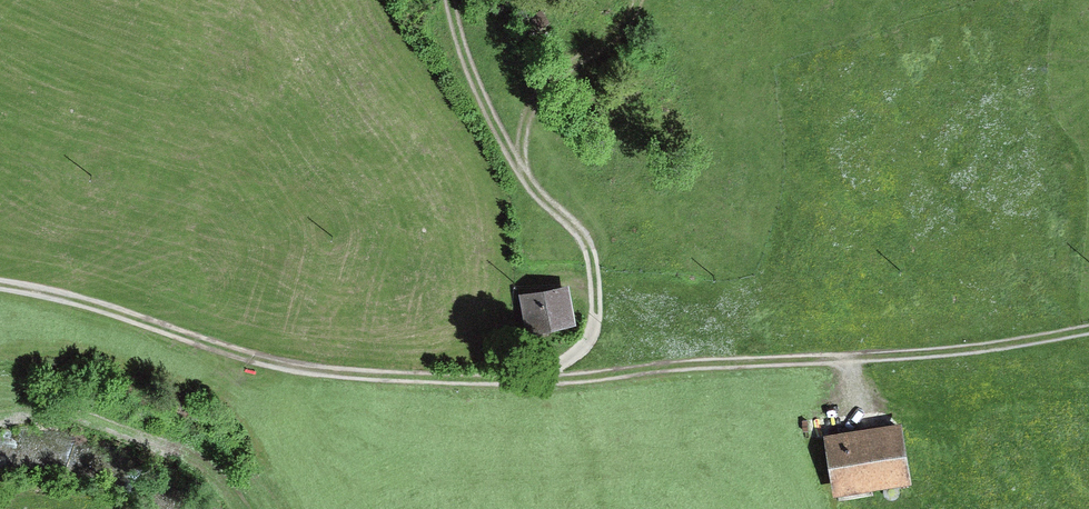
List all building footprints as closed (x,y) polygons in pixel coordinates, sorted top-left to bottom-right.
[(559,288),(509,293),(512,333),(563,329),(559,288)] [(908,474),(899,421),(829,433),(838,486),(908,474)]
